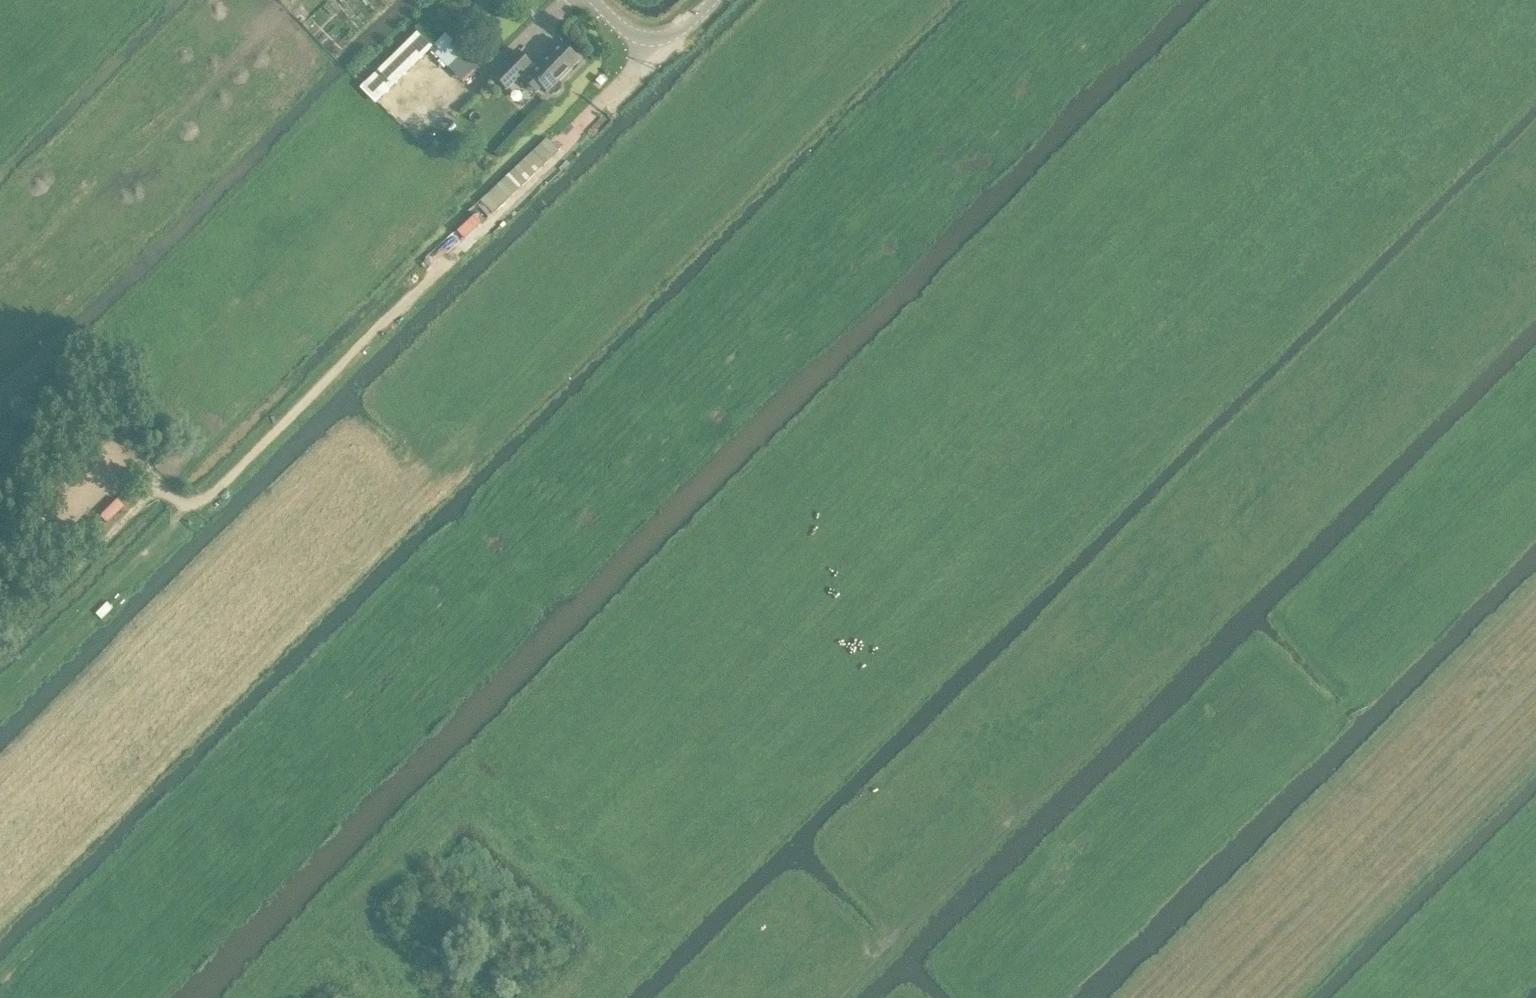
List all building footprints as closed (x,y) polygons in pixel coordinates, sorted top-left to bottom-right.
[(562,85),(560,82),(581,60),(562,42),(537,68),(519,50),(493,77),(508,92),(521,79),(537,94),(542,89),(548,95),(550,92),(553,94),(558,94),(561,89),(562,85)] [(509,200),(554,156),(559,151),(546,138),(496,187),(509,200)]
